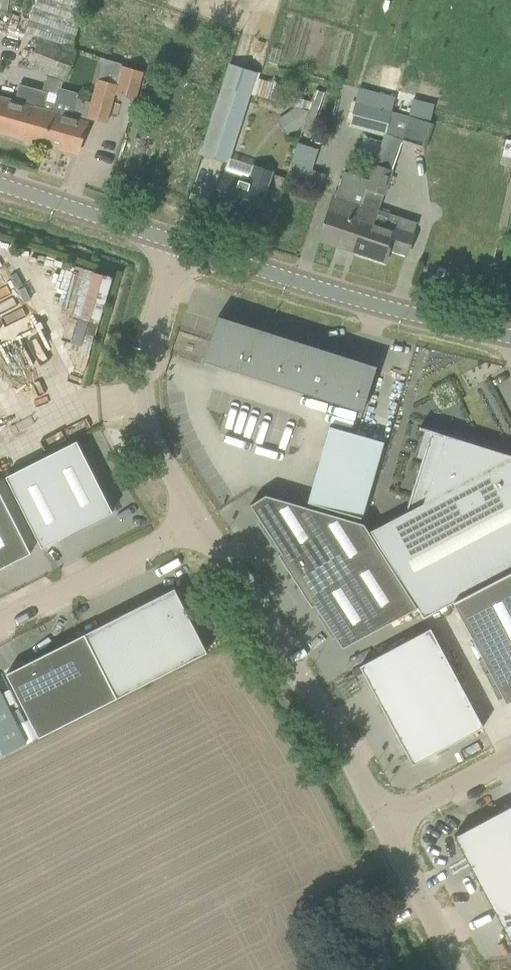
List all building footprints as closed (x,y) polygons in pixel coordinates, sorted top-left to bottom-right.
[(40,37),(28,67),(63,81),(75,51),(71,49),(88,0),(37,0),(26,31),(40,37)] [(228,161),(244,108),(256,70),(231,62),(224,85),(203,153),(228,161)] [(397,91),(401,67),(381,63),(376,87),(397,91)] [(53,110),(43,144),(78,153),(83,134),(87,120),(86,120),(88,116),(106,121),(114,92),(137,99),(145,72),(122,66),(117,85),(99,80),(96,80),(90,102),(77,99),(79,92),(60,87),(55,103),(53,111),(53,110)] [(43,144),(53,110),(53,111),(55,103),(45,100),(47,92),(21,85),(17,101),(0,97),(0,132),(43,144)] [(383,134),(391,112),(395,97),(360,88),(350,126),(383,134)] [(288,105),(296,108),(308,112),(311,102),(292,95),(288,105)] [(303,126),(308,112),(296,108),(284,117),(295,132),(303,126)] [(369,179),(366,188),(384,194),(410,116),(391,112),(383,134),(375,163),(369,179)] [(410,116),(402,140),(422,147),(430,123),(411,117),(410,116)] [(291,162),(286,178),(321,190),(326,174),(291,162)] [(223,171),(218,185),(212,203),(257,219),(264,200),(273,171),(255,165),(250,180),(223,171)] [(361,203),(366,188),(369,179),(345,171),(341,185),(337,195),(336,195),(321,239),(346,247),(351,232),(348,231),(351,218),(356,220),(361,203)] [(351,232),(346,247),(386,260),(390,247),(408,253),(414,234),(418,222),(380,210),(361,203),(356,220),(351,218),(348,231),(351,232)] [(203,361),(243,373),(258,328),(257,328),(255,332),(219,320),(220,316),(218,316),(203,361)] [(258,328),(243,373),(283,386),(297,341),(296,340),(295,345),(257,333),(259,329),(258,328)] [(297,341),(283,386),(322,398),(337,353),(336,353),(334,357),(297,345),(298,341),(297,341)] [(337,353),(322,398),(362,411),(377,366),(375,365),(373,369),(336,358),(338,354),(337,353)] [(322,399),(319,408),(335,414),(338,405),(322,399)] [(241,434),(246,415),(228,411),(223,429),(241,434)] [(263,413),(258,442),(289,446),(293,418),(263,413)] [(329,426),(307,503),(361,518),(383,441),(329,426)] [(368,532),(417,609),(422,618),(453,602),(510,572),(510,455),(431,430),(430,432),(405,512),(368,532)] [(42,547),(112,512),(76,441),(6,477),(42,547)] [(0,493),(0,569),(31,553),(0,493)] [(368,532),(363,524),(265,496),(249,506),(279,554),(277,555),(309,606),(314,603),(342,648),(417,609),(368,532)] [(453,602),(506,702),(510,700),(510,572),(453,602)] [(117,698),(207,652),(174,588),(85,634),(117,698)] [(402,744),(413,764),(429,755),(430,756),(431,755),(430,755),(483,727),(430,628),(360,666),(401,744),(401,745),(402,744)] [(85,634),(6,673),(39,737),(117,698),(85,634)] [(0,691),(0,757),(27,743),(0,691)] [(454,836),(510,942),(510,805),(454,836)]
